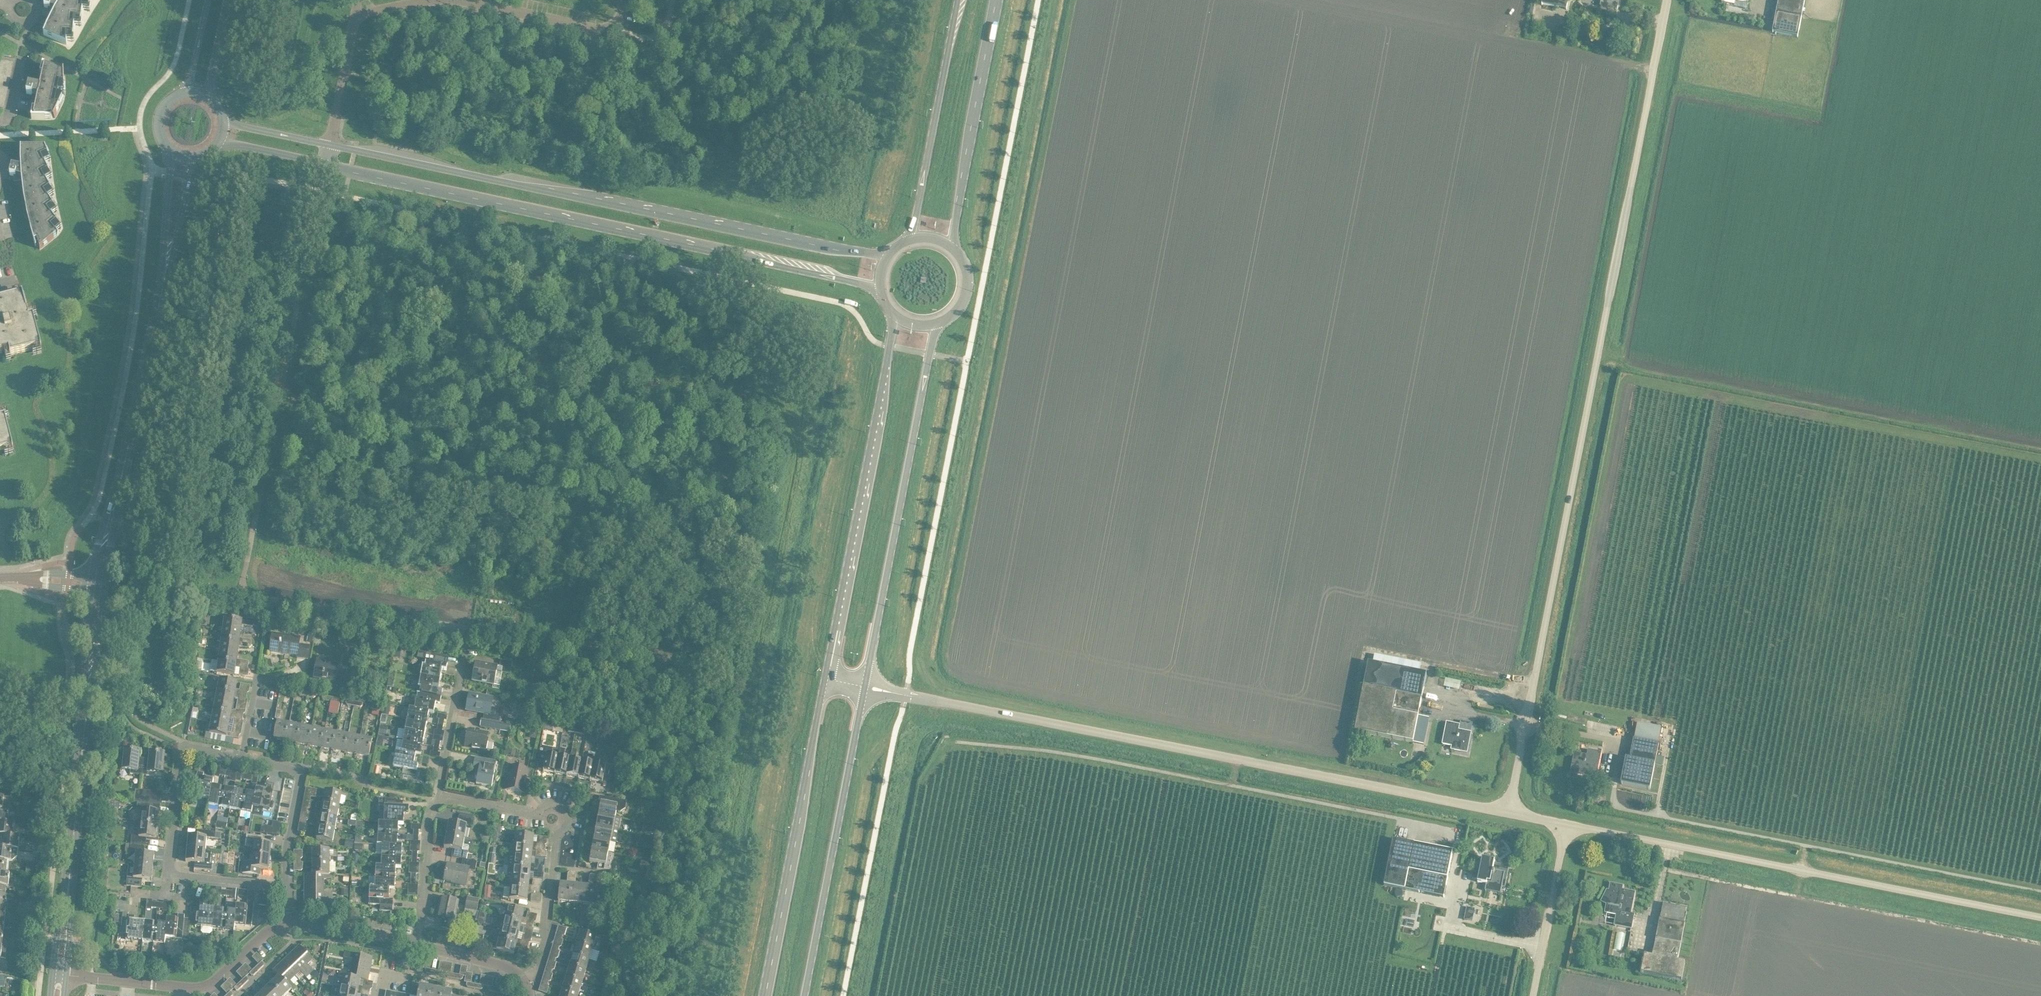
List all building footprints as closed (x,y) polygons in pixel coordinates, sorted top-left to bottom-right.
[(43,34),(66,44),(66,35),(73,35),(74,19),(81,20),(83,4),(90,5),(91,0),(60,0),(45,0),(44,6),(55,9),(51,17),(48,22),(43,34)] [(1542,5),(1567,9),(1568,0),(1542,0),(1542,5)] [(1619,0),(1600,0),(1600,1),(1601,1),(1600,6),(1617,9),(1619,0)] [(1804,0),(1778,0),(1772,32),(1797,37),(1804,0)] [(1542,23),(1544,9),(1535,8),(1534,22),(1542,23)] [(26,93),(36,96),(33,108),(32,108),(31,118),(51,118),(52,116),(54,116),(54,117),(55,117),(59,106),(56,105),(60,86),(64,86),(64,74),(63,74),(61,74),(61,72),(43,64),(40,73),(41,73),(38,86),(28,84),(26,93)] [(11,165),(9,174),(21,177),(22,186),(23,195),(25,204),(26,214),(29,223),(31,232),(33,240),(35,246),(36,250),(36,251),(37,250),(39,248),(58,234),(52,227),(57,223),(48,210),(53,206),(45,193),(51,189),(43,175),(49,172),(42,158),(48,155),(45,147),(20,147),(20,159),(20,167),(11,165)] [(9,350),(10,355),(41,347),(33,316),(28,317),(22,294),(21,294),(0,300),(0,352),(9,350)] [(13,448),(5,417),(0,418),(0,417),(0,451),(13,448)] [(222,629),(240,631),(241,625),(251,626),(253,625),(254,622),(241,620),(224,618),(222,629)] [(221,639),(251,644),(251,641),(249,639),(239,638),(240,631),(222,629),(221,639)] [(272,634),(269,651),(296,655),(296,657),(307,658),(309,646),(298,644),(299,638),(272,634)] [(251,644),(221,639),(219,650),(237,652),(238,646),(248,648),(250,646),(251,644)] [(236,659),(237,652),(219,650),(218,661),(248,665),(248,662),(246,660),(236,659)] [(420,676),(440,680),(442,669),(446,670),(448,656),(419,651),(418,658),(423,659),(420,676)] [(331,680),(330,688),(344,690),(346,676),(335,674),(337,665),(318,661),(319,655),(318,655),(314,676),(331,680)] [(502,667),(501,672),(509,674),(512,662),(500,659),(499,666),(502,667)] [(248,665),(218,661),(216,672),(234,674),(235,668),(245,669),(247,668),(248,665)] [(475,662),(472,680),(493,684),(497,666),(475,662)] [(1423,744),(1428,718),(1418,716),(1421,698),(1422,698),(1426,673),(1368,662),(1359,708),(1355,730),(1423,744)] [(438,690),(440,680),(420,676),(417,692),(441,697),(442,691),(438,690)] [(217,690),(246,695),(247,693),(246,691),(235,689),(237,682),(219,679),(217,690)] [(246,698),(246,695),(217,690),(215,701),(233,704),(234,698),(244,699),(246,698)] [(439,703),(441,697),(417,692),(413,708),(413,709),(429,712),(433,713),(435,702),(439,703)] [(466,710),(484,713),(483,720),(499,723),(501,712),(489,709),(492,697),(483,695),(483,696),(469,694),(466,710)] [(231,710),(233,704),(215,701),(213,711),(242,717),(243,714),(242,712),(231,710)] [(384,702),(383,704),(382,713),(388,715),(391,704),(384,702)] [(403,716),(402,718),(427,722),(429,712),(413,709),(413,708),(408,707),(407,716),(403,716)] [(211,722),(229,725),(230,719),(240,721),(242,719),(242,717),(213,711),(211,722)] [(406,721),(404,729),(425,733),(427,722),(402,718),(402,720),(406,721)] [(510,725),(483,720),(481,719),(480,727),(509,731),(510,725)] [(277,721),(274,738),(285,740),(289,724),(277,721)] [(211,722),(209,733),(238,738),(239,735),(238,734),(227,732),(229,725),(211,722)] [(1467,753),(1471,732),(1459,729),(1460,724),(1446,722),(1442,744),(1451,746),(1451,749),(1467,753)] [(1661,727),(1637,723),(1634,739),(1658,743),(1661,727)] [(301,726),(289,724),(285,740),(297,742),(301,726)] [(387,727),(380,725),(378,732),(386,734),(387,727)] [(309,745),(313,728),(301,726),(297,742),(309,745)] [(324,731),(313,728),(309,745),(321,747),(324,731)] [(425,733),(404,729),(402,740),(423,744),(425,733)] [(467,729),(464,746),(486,750),(487,741),(486,741),(487,733),(467,729)] [(336,733),(324,731),(321,747),(333,749),(336,733)] [(348,735),(336,733),(333,749),(345,752),(348,735)] [(359,738),(348,735),(345,752),(356,754),(359,738)] [(371,740),(359,738),(356,754),(368,756),(371,740)] [(1633,738),(1630,758),(1655,763),(1658,743),(1634,739),(1633,738)] [(402,740),(400,750),(400,751),(416,753),(415,754),(421,755),(423,744),(402,740)] [(543,770),(554,773),(558,756),(551,755),(552,748),(540,745),(536,763),(538,764),(537,769),(543,770)] [(559,748),(558,756),(554,773),(566,775),(569,759),(563,757),(565,749),(559,748)] [(400,751),(400,750),(395,749),(392,767),(396,767),(396,769),(396,770),(398,771),(400,770),(400,768),(402,769),(401,775),(404,776),(403,780),(418,783),(420,771),(417,770),(418,765),(414,764),(415,754),(416,753),(400,751)] [(1597,774),(1601,752),(1588,749),(1587,754),(1574,752),(1570,773),(1583,775),(1584,772),(1597,774)] [(142,775),(143,760),(138,759),(139,750),(138,750),(138,752),(133,751),(133,750),(130,750),(130,751),(121,750),(124,751),(122,769),(130,769),(129,773),(142,775)] [(143,760),(142,775),(154,776),(154,772),(162,773),(164,755),(168,755),(158,754),(158,752),(155,752),(155,753),(150,753),(150,751),(149,751),(148,760),(143,760)] [(578,777),(581,761),(575,760),(576,755),(570,754),(569,759),(566,775),(578,777)] [(479,765),(476,783),(491,786),(496,761),(474,757),(473,764),(479,765)] [(1630,758),(1625,758),(1620,783),(1650,789),(1655,763),(1630,758)] [(593,763),(581,761),(578,777),(590,780),(593,763)] [(609,766),(593,763),(590,780),(602,782),(601,782),(603,784),(606,785),(609,766)] [(506,780),(505,788),(524,792),(526,784),(523,783),(525,776),(527,777),(529,768),(509,765),(507,773),(510,773),(509,781),(506,780)] [(212,784),(212,785),(213,779),(213,778),(213,779),(207,778),(203,777),(203,773),(197,771),(192,795),(209,798),(212,784)] [(208,804),(219,807),(223,786),(222,786),(222,787),(217,786),(212,785),(212,784),(209,798),(208,804)] [(255,787),(254,793),(255,793),(252,807),(269,810),(274,786),(267,785),(266,789),(261,788),(256,787),(255,787)] [(219,807),(229,809),(233,788),(233,789),(228,788),(223,787),(223,786),(219,807)] [(319,789),(307,787),(306,796),(316,797),(318,797),(319,789)] [(229,809),(240,811),(244,790),(243,790),(243,791),(239,790),(234,789),(234,788),(233,788),(229,809)] [(144,803),(145,796),(139,796),(140,790),(135,789),(134,802),(137,802),(144,803)] [(254,793),(249,792),(244,791),(245,791),(244,790),(240,811),(251,813),(252,807),(255,793),(254,793)] [(323,803),(339,806),(341,794),(325,791),(323,803)] [(1595,793),(1594,801),(1604,803),(1606,795),(1595,793)] [(599,800),(600,802),(598,814),(614,818),(615,811),(619,812),(625,808),(626,801),(599,796),(598,800),(599,800)] [(398,823),(398,824),(403,824),(404,813),(408,813),(408,807),(403,806),(404,801),(385,798),(385,805),(384,805),(383,822),(398,823)] [(139,823),(157,825),(159,804),(144,803),(137,802),(136,811),(141,811),(139,823)] [(320,815),(337,818),(339,806),(323,803),(320,815)] [(0,809),(0,821),(7,822),(9,810),(2,809),(0,809)] [(598,814),(596,826),(618,830),(620,819),(614,818),(598,814)] [(337,818),(320,815),(318,826),(334,830),(337,818)] [(446,834),(464,837),(466,825),(472,826),(474,818),(459,815),(457,823),(448,821),(446,834)] [(204,825),(202,817),(194,819),(196,827),(204,825)] [(13,835),(14,823),(7,822),(0,821),(0,834),(13,835)] [(216,821),(215,828),(225,830),(227,823),(216,821)] [(397,834),(398,824),(398,823),(383,822),(378,822),(377,833),(397,834)] [(155,838),(157,825),(139,823),(134,823),(134,828),(139,829),(138,835),(131,834),(130,843),(145,845),(146,837),(155,838)] [(495,823),(493,840),(497,841),(498,832),(501,833),(502,825),(495,823)] [(648,823),(646,831),(654,833),(656,825),(648,823)] [(334,830),(318,826),(316,838),(332,841),(334,830)] [(593,838),(610,841),(616,842),(618,830),(596,826),(593,838)] [(186,848),(205,850),(206,837),(215,838),(215,831),(198,830),(197,836),(188,835),(186,848)] [(397,834),(377,833),(376,844),(381,845),(381,844),(397,845),(397,834)] [(515,844),(544,847),(545,845),(543,843),(533,842),(533,835),(516,833),(515,844)] [(1,839),(0,846),(11,847),(11,848),(17,848),(18,848),(19,836),(13,835),(0,834),(0,839),(1,839)] [(252,854),(270,856),(271,843),(262,842),(262,836),(246,834),(245,846),(253,847),(252,854)] [(463,859),(465,859),(467,851),(461,850),(464,837),(446,834),(444,847),(453,849),(451,856),(463,859)] [(653,836),(643,834),(642,843),(651,845),(653,836)] [(557,866),(573,866),(574,837),(558,836),(557,866)] [(593,838),(591,850),(608,853),(610,841),(593,838)] [(1393,839),(1384,885),(1403,889),(1407,869),(1448,877),(1453,851),(1393,839)] [(145,845),(130,843),(129,852),(135,852),(134,865),(152,866),(153,854),(144,853),(145,845)] [(381,855),(401,856),(402,845),(397,845),(381,844),(381,845),(381,855)] [(544,847),(515,844),(511,844),(509,855),(531,857),(532,851),(542,852),(544,851),(544,847)] [(0,846),(0,859),(4,859),(4,860),(8,860),(10,860),(17,856),(17,848),(11,848),(11,847),(0,846)] [(641,847),(640,856),(650,858),(652,849),(641,847)] [(205,850),(186,848),(185,861),(194,862),(194,868),(211,870),(212,863),(204,863),(205,850)] [(312,862),(329,862),(328,850),(312,850),(312,862)] [(591,850),(589,862),(598,863),(597,869),(610,870),(613,854),(608,853),(591,850)] [(270,856),(252,854),(251,862),(243,861),(242,873),(259,874),(259,868),(268,869),(270,856)] [(396,866),(396,867),(401,867),(401,856),(381,855),(380,865),(380,866),(396,866)] [(508,866),(542,869),(542,866),(541,865),(530,863),(531,857),(509,855),(508,866)] [(1477,882),(1485,883),(1484,890),(1500,893),(1505,867),(1494,865),(1495,860),(1482,857),(1477,882)] [(465,859),(463,859),(461,866),(447,863),(444,880),(452,881),(452,882),(465,885),(469,869),(475,871),(476,861),(465,859)] [(653,870),(654,862),(641,861),(641,869),(653,870)] [(329,862),(312,862),(312,874),(329,874),(329,862)] [(152,866),(134,865),(132,877),(127,877),(126,885),(141,886),(142,878),(151,879),(152,866)] [(395,877),(396,867),(396,866),(380,866),(380,865),(375,865),(374,876),(395,877)] [(542,869),(508,866),(507,877),(511,877),(529,879),(530,872),(540,873),(542,872),(542,869)] [(1407,869),(1403,889),(1444,897),(1448,877),(1407,869)] [(560,883),(558,900),(569,901),(572,872),(569,871),(568,873),(566,883),(560,883)] [(5,891),(6,885),(8,885),(9,872),(7,872),(2,872),(0,872),(0,890),(5,891)] [(579,903),(581,885),(575,884),(576,874),(575,872),(572,872),(569,901),(579,903)] [(304,886),(323,886),(323,879),(332,879),(332,874),(329,874),(312,874),(304,874),(304,886)] [(581,885),(579,903),(590,904),(594,874),(591,874),(589,875),(588,886),(581,885)] [(594,874),(590,904),(601,905),(603,887),(596,887),(598,876),(596,874),(594,874)] [(389,888),(389,889),(394,889),(395,877),(374,876),(374,887),(389,888)] [(510,888),(540,890),(540,888),(539,886),(528,885),(529,879),(511,877),(510,888)] [(1604,911),(1604,912),(1616,914),(1614,924),(1614,925),(1631,928),(1634,917),(1628,916),(1629,913),(1631,914),(1635,891),(1622,889),(1623,885),(1610,883),(1611,883),(1609,890),(1607,890),(1601,901),(1607,904),(1605,912),(1604,911)] [(323,886),(304,886),(304,898),(332,898),(332,893),(324,893),(323,886)] [(374,887),(369,887),(368,904),(379,905),(379,911),(392,911),(393,899),(389,899),(389,889),(389,888),(374,887)] [(540,890),(510,888),(509,899),(527,900),(528,894),(531,894),(531,901),(540,901),(541,895),(540,894),(540,890)] [(453,929),(454,922),(459,900),(440,896),(439,904),(441,904),(440,909),(438,909),(436,918),(442,919),(441,927),(453,929)] [(478,899),(467,896),(465,908),(476,910),(478,899)] [(332,898),(304,898),(304,910),(324,910),(324,903),(332,903),(332,898)] [(211,932),(212,928),(214,907),(208,907),(203,906),(204,902),(197,901),(194,926),(201,927),(200,931),(202,933),(209,934),(211,932)] [(234,924),(251,926),(254,901),(247,901),(246,905),(242,905),(242,904),(236,904),(235,910),(234,924)] [(268,902),(259,901),(258,909),(267,910),(268,902)] [(212,928),(223,929),(225,909),(219,908),(214,907),(212,928)] [(504,918),(533,925),(534,922),(532,920),(522,917),(524,911),(506,907),(504,918)] [(225,909),(223,929),(234,930),(234,924),(235,910),(230,909),(225,909)] [(142,941),(144,921),(144,920),(144,921),(139,920),(134,920),(134,915),(128,915),(128,913),(122,912),(120,933),(121,933),(121,932),(126,933),(125,939),(142,941)] [(190,919),(184,918),(184,915),(177,914),(177,919),(172,918),(166,917),(166,923),(165,937),(188,940),(190,919)] [(501,928),(519,932),(520,926),(530,928),(532,927),(533,925),(504,918),(501,928)] [(1652,956),(1648,955),(1645,954),(1641,972),(1681,980),(1685,962),(1677,961),(1684,923),(1659,918),(1652,956)] [(153,942),(155,922),(150,922),(150,921),(145,921),(144,921),(142,941),(153,942)] [(155,922),(153,942),(164,943),(165,937),(166,923),(160,923),(156,922),(155,922)] [(519,932),(501,928),(499,938),(528,946),(528,943),(527,941),(517,938),(519,932)] [(576,943),(592,948),(595,936),(580,932),(576,943)] [(470,945),(478,947),(481,937),(472,935),(470,945)] [(528,946),(499,938),(496,949),(514,953),(515,947),(525,949),(527,948),(528,946)] [(573,955),(588,959),(592,948),(576,943),(573,955)] [(310,974),(313,971),(307,965),(312,959),(299,945),(290,954),(310,974)] [(351,966),(370,969),(372,957),(345,952),(344,957),(352,959),(351,966)] [(290,954),(281,962),(295,976),(300,972),(306,977),(310,974),(290,954)] [(588,959),(573,955),(569,966),(585,971),(588,959)] [(261,961),(255,967),(258,970),(263,965),(263,964),(261,961)] [(278,976),(291,989),(292,990),(291,992),(292,993),(293,992),(295,993),(298,990),(290,981),(295,976),(281,962),(273,971),(278,976)] [(370,969),(351,966),(350,972),(341,971),(340,976),(342,976),(360,980),(367,981),(370,969)] [(581,982),(585,971),(569,966),(566,978),(581,982)] [(319,975),(314,970),(310,974),(315,979),(319,975)] [(215,995),(222,995),(234,985),(225,975),(216,984),(221,990),(215,995)] [(239,982),(242,985),(247,981),(247,979),(245,976),(239,982)] [(278,976),(271,983),(282,995),(283,995),(291,989),(278,976)] [(340,986),(369,992),(370,989),(369,988),(359,986),(360,980),(342,976),(340,986)] [(578,994),(581,982),(566,978),(562,989),(578,994)] [(271,983),(263,991),(268,995),(282,995),(271,983)] [(430,987),(419,985),(417,995),(428,995),(430,987)] [(357,994),(367,995),(369,995),(369,992),(340,986),(338,995),(356,995),(357,994)] [(440,989),(430,987),(428,995),(439,995),(440,989)]
